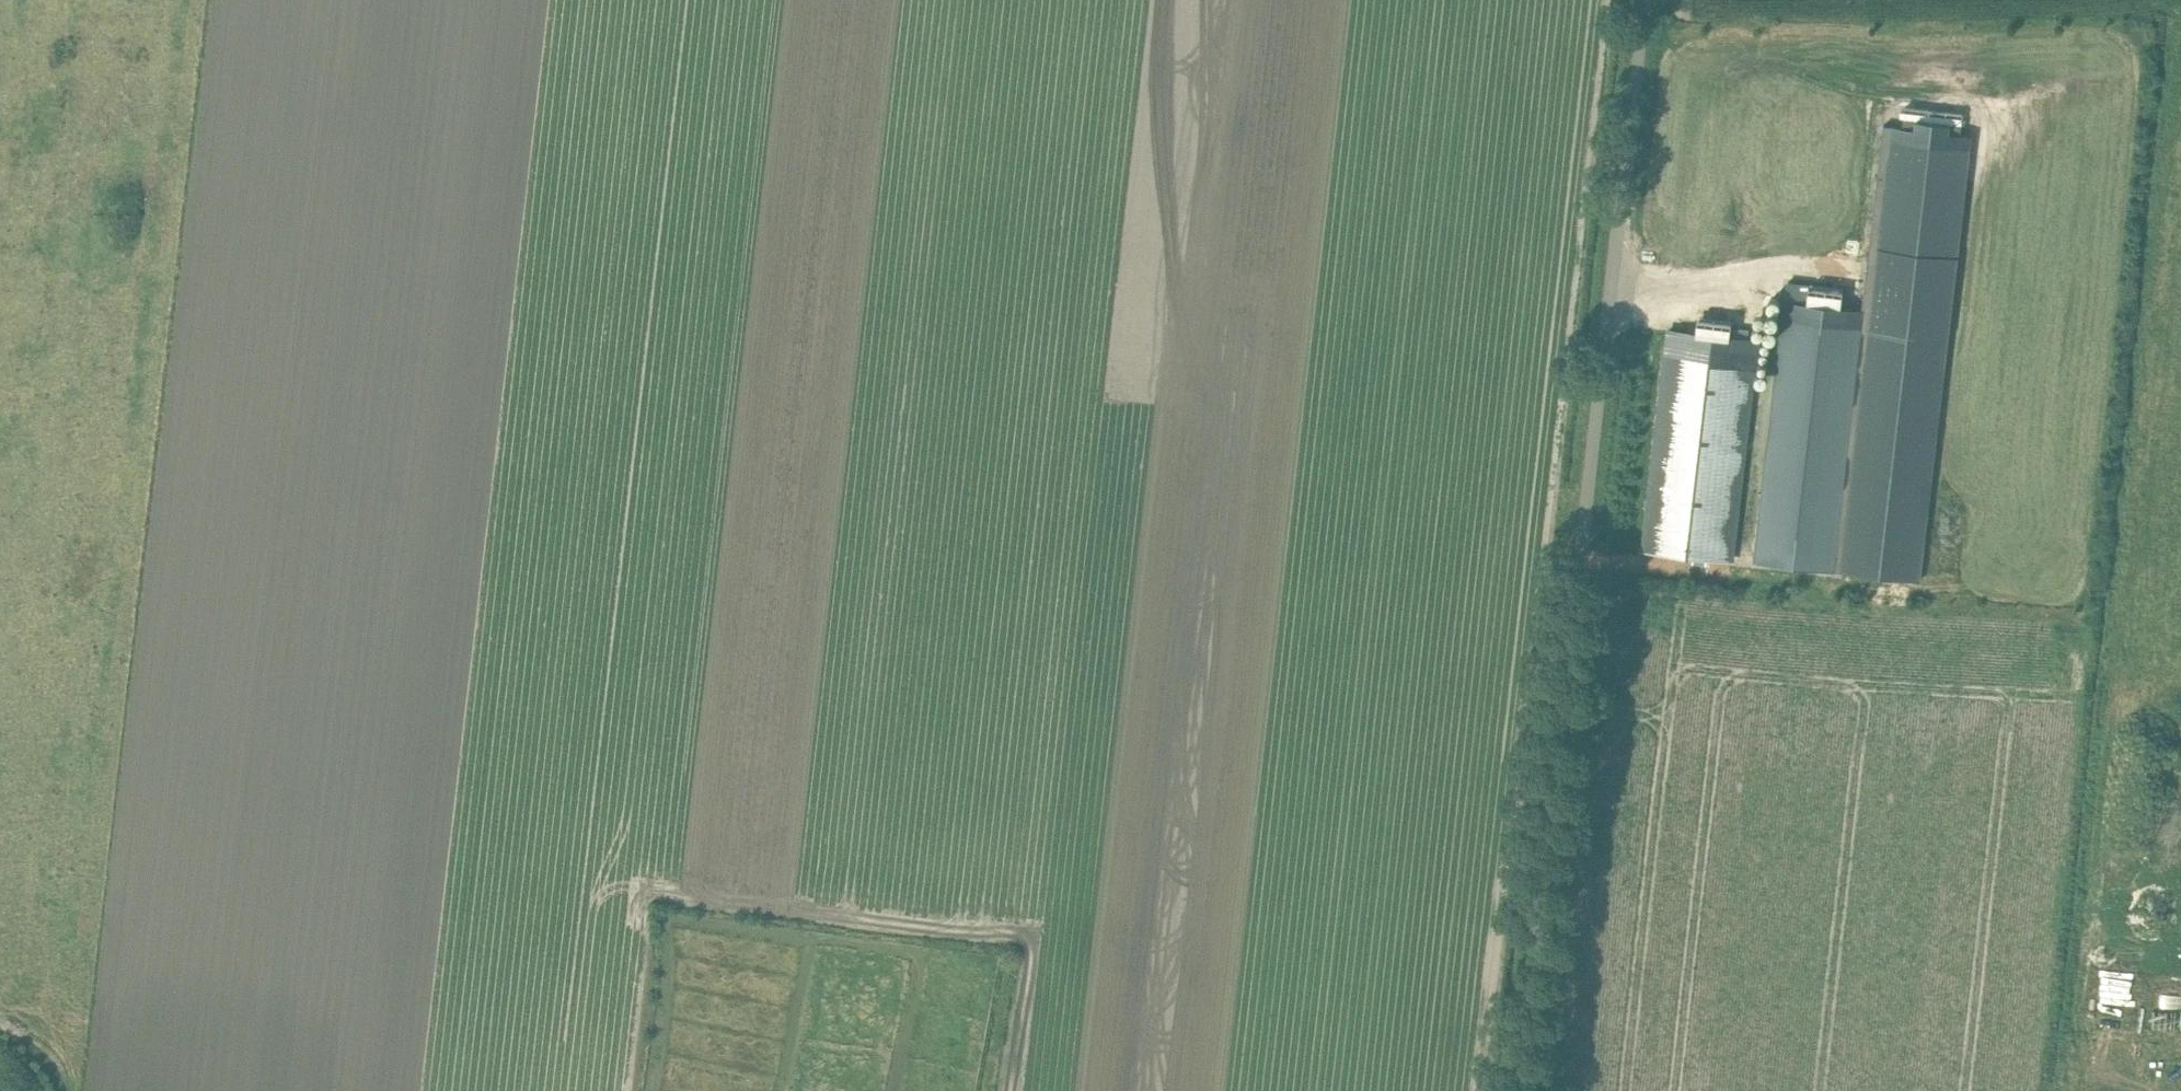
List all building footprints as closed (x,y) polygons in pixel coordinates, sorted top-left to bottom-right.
[(1787,282),(1754,561),(1920,580),(1971,135),(1960,134),(1963,113),(1905,107),(1902,127),(1883,125),(1862,309),(1807,303),(1809,285),(1787,282)] [(1758,341),(1668,331),(1643,548),(1733,559),(1758,341)]
